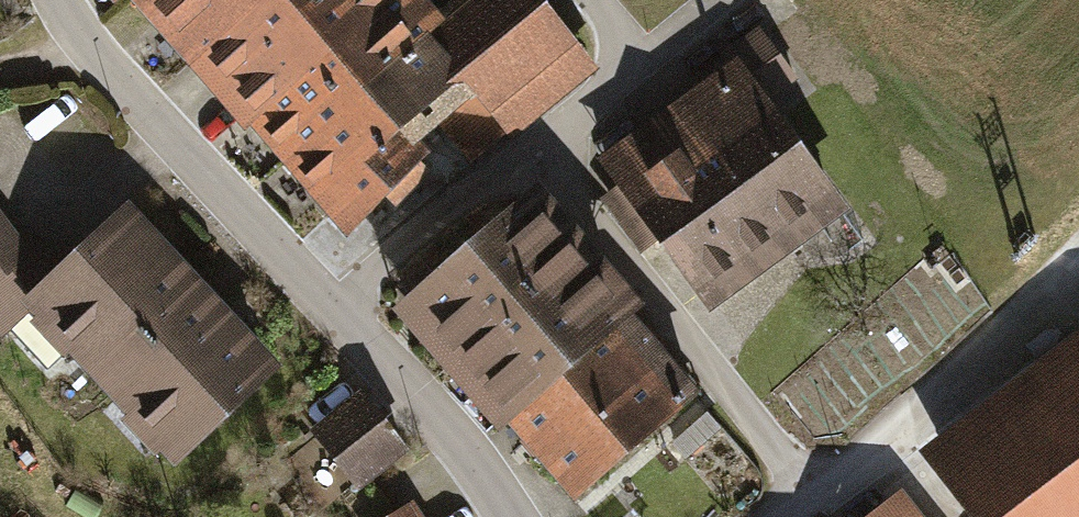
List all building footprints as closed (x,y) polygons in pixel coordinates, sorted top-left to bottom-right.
[(338,236),(450,138),(473,165),(593,59),(541,0),(437,0),(424,11),(414,0),(129,0),(338,236)] [(653,237),(705,310),(846,208),(767,98),(792,80),(757,31),(590,151),(613,183),(595,195),(635,250),(653,237)] [(535,182),(384,306),(480,423),(496,409),(570,498),(695,396),(622,307),(631,299),(535,182)] [(135,207),(53,281),(25,307),(176,473),(286,374),(135,207)] [(25,307),(53,281),(0,211),(0,330),(0,331),(25,307)] [(922,457),(967,516),(1078,516),(1078,338),(922,457)] [(410,455),(360,395),(311,436),(362,496),(410,455)] [(708,412),(670,445),(686,464),(724,431),(708,412)] [(903,493),(872,516),(922,516),(903,493)] [(412,500),(385,516),(423,516),(412,500)]
